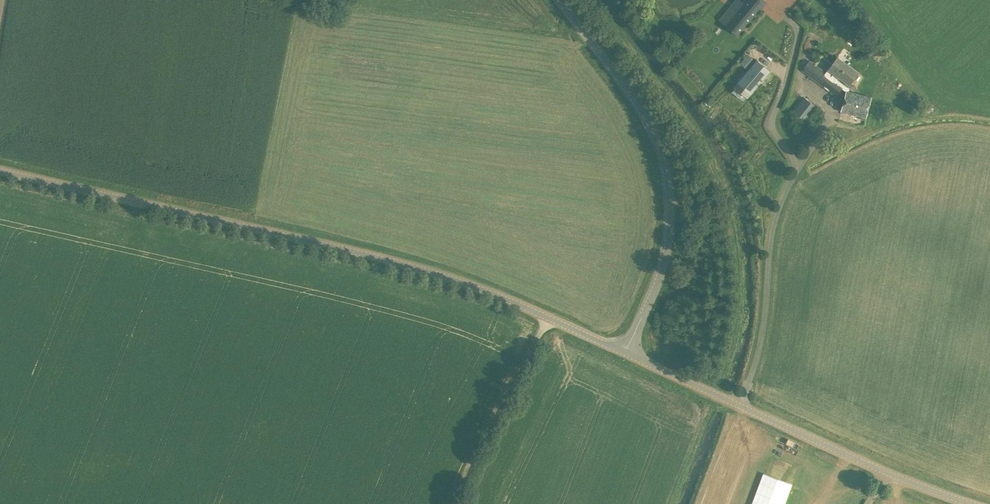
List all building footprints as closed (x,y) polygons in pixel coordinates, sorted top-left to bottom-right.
[(734,16),(726,25),(737,35),(765,2),(763,0),(747,0),(739,9),(736,7),(730,13),(734,16)] [(858,72),(838,57),(827,72),(810,60),(802,71),(836,96),(842,88),(847,90),(848,91),(850,88),(853,91),(856,87),(850,83),(858,72)] [(770,71),(756,60),(737,83),(751,94),(770,71)] [(848,91),(847,90),(841,112),(866,118),(872,97),(848,91)] [(819,104),(806,95),(795,109),(808,119),(819,104)]
